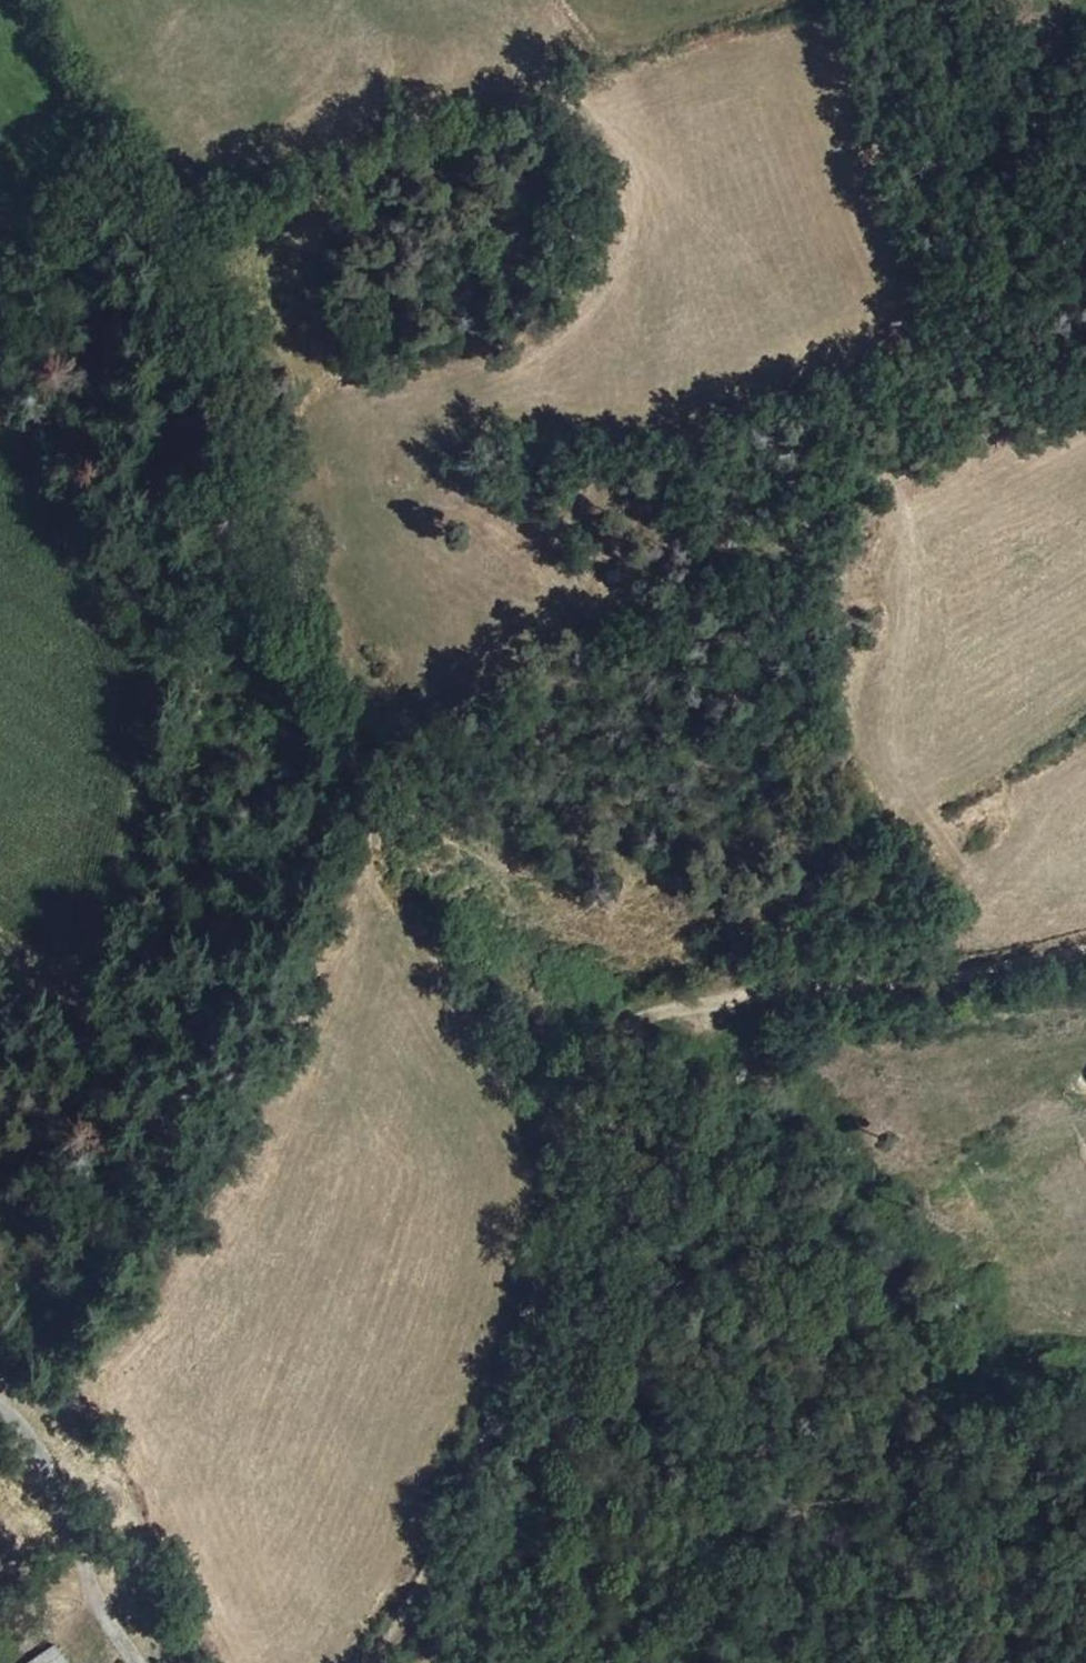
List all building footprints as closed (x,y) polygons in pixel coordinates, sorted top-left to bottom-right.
[(30,1662),(65,1662),(55,1647),(30,1662)]
